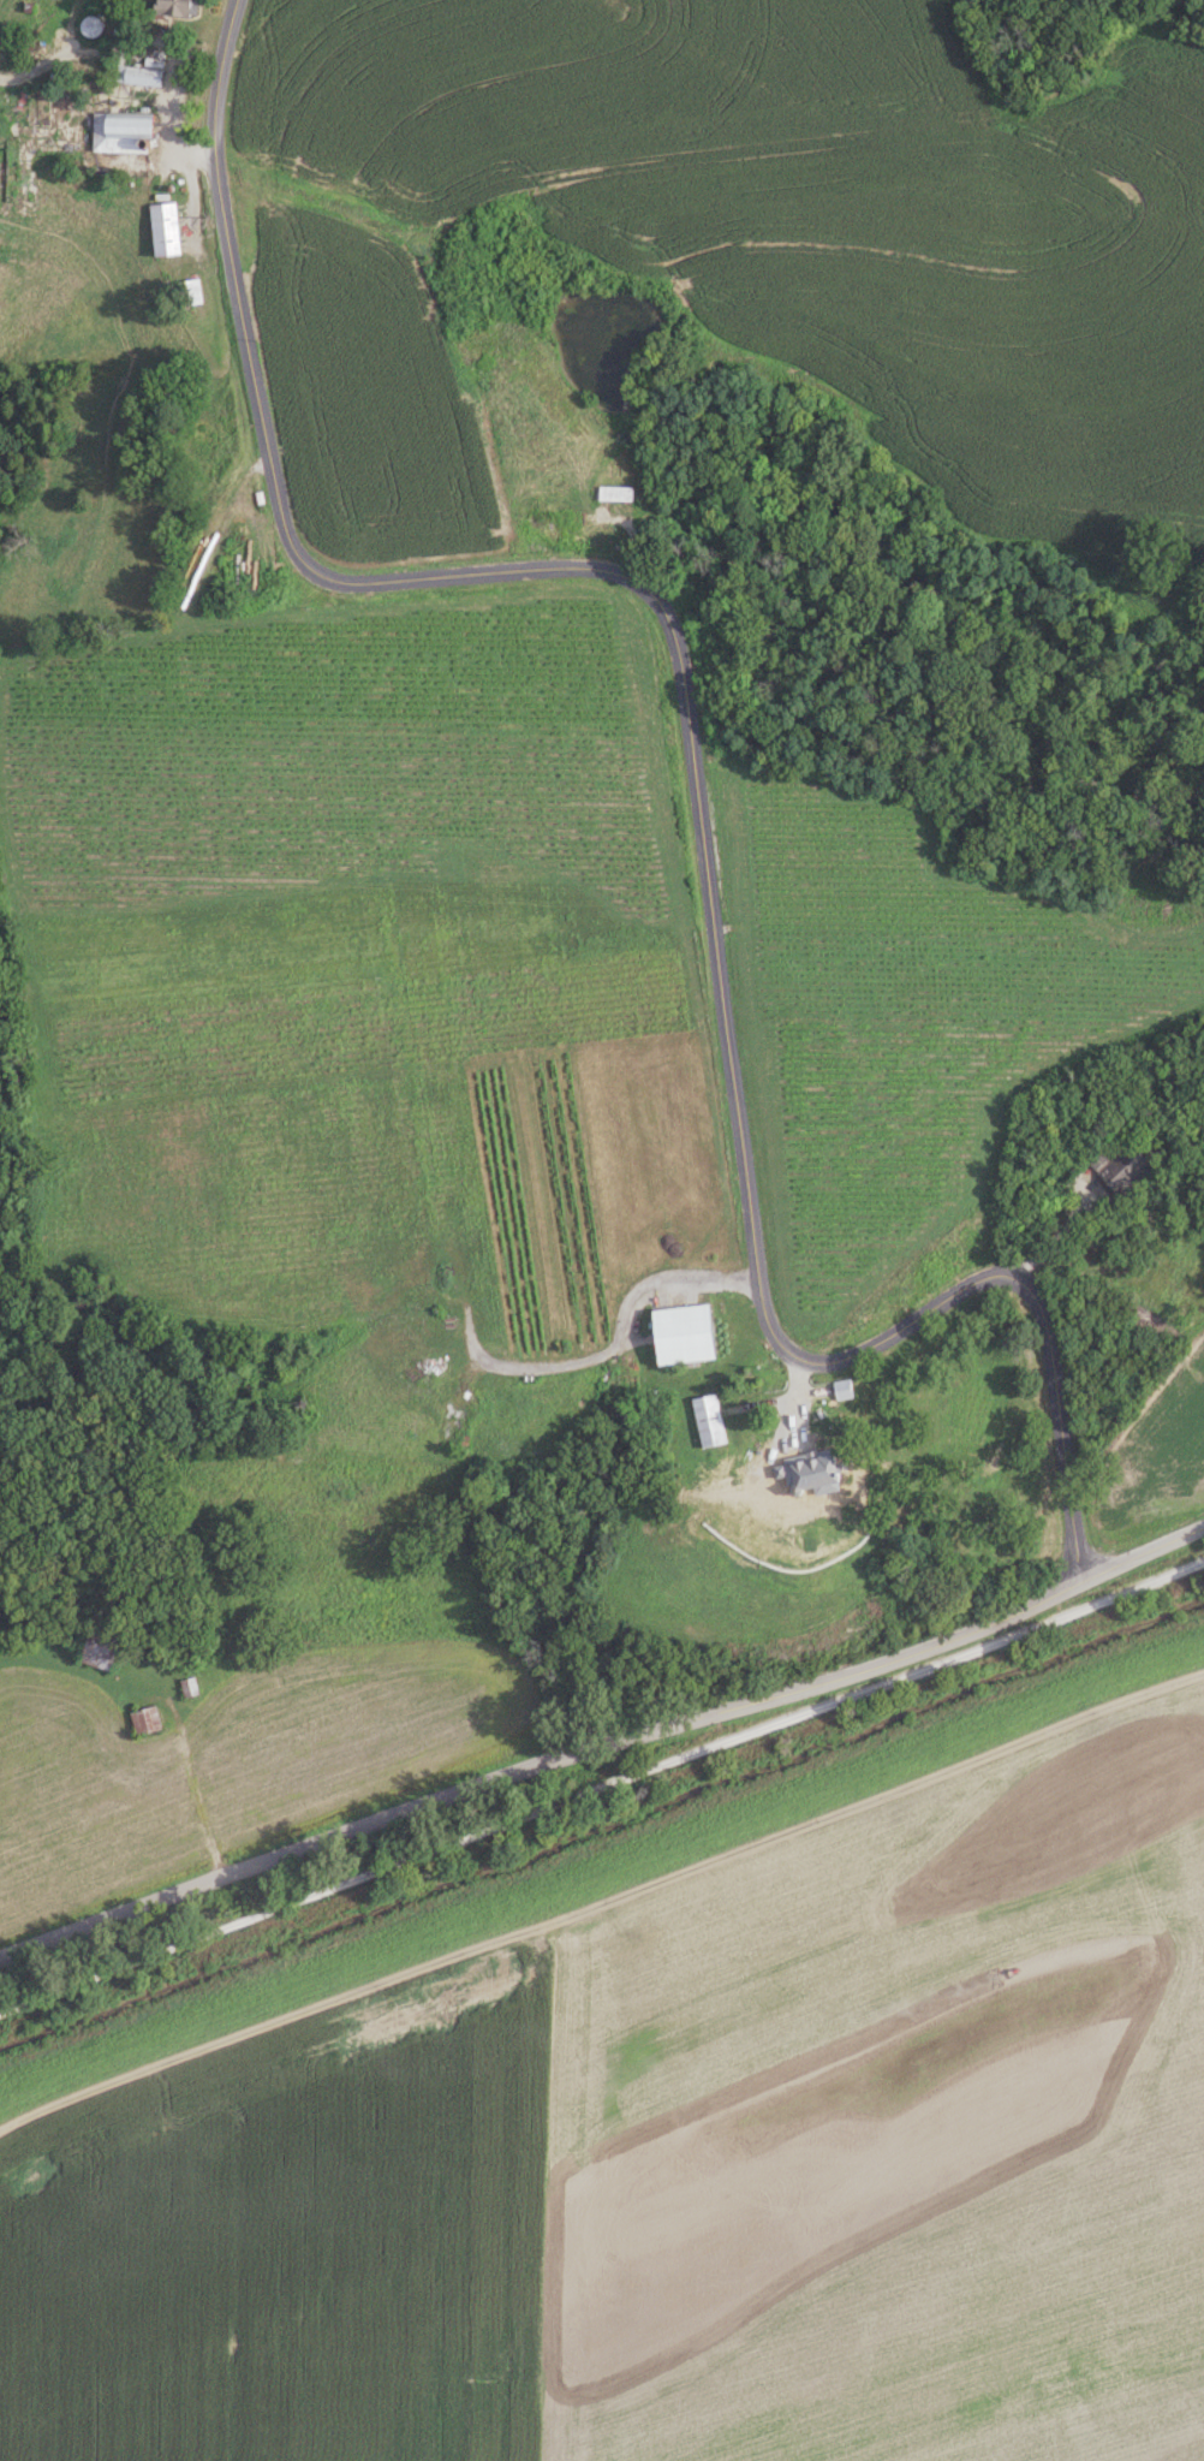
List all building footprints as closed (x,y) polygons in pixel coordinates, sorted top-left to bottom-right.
[(198,21),(201,0),(160,0),(158,16),(198,21)] [(106,21),(88,16),(83,34),(101,39),(106,21)] [(109,83),(163,86),(164,72),(110,68),(109,83)] [(96,153),(157,153),(157,114),(96,114),(96,153)] [(155,206),(158,258),(184,256),(180,204),(155,206)] [(174,307),(204,305),(202,281),(173,283),(174,307)] [(635,500),(635,486),(602,486),(602,500),(635,500)] [(1125,1197),(1157,1164),(1134,1141),(1115,1161),(1102,1148),(1089,1161),(1125,1197)] [(720,1359),(714,1304),(657,1310),(663,1365),(720,1359)] [(841,1400),(857,1396),(853,1379),(836,1384),(841,1400)] [(707,1398),(708,1402),(698,1404),(705,1447),(727,1444),(720,1396),(707,1398)] [(839,1451),(788,1461),(793,1482),(815,1478),(819,1497),(847,1492),(839,1451)] [(120,1652),(91,1640),(83,1659),(112,1672),(120,1652)] [(200,1694),(195,1678),(183,1681),(187,1697),(200,1694)] [(163,1731),(158,1707),(131,1712),(135,1736),(163,1731)]
